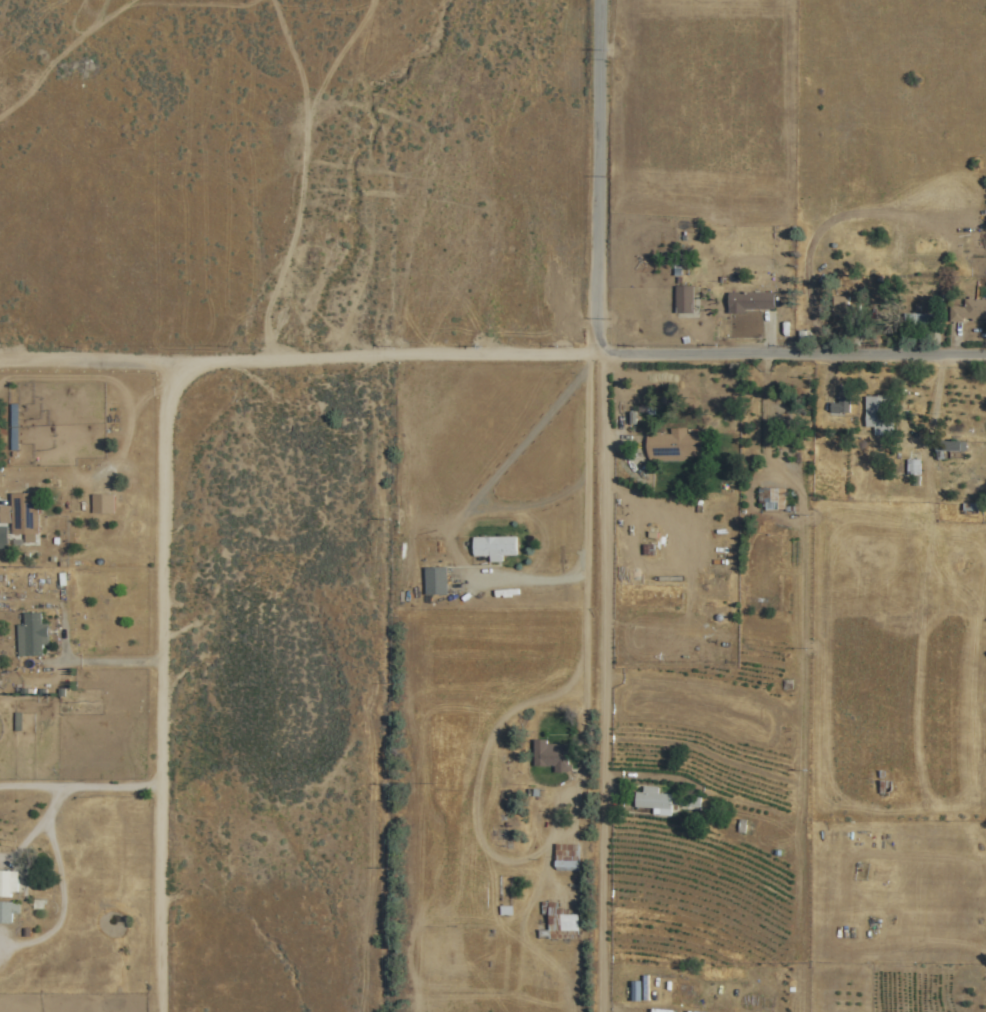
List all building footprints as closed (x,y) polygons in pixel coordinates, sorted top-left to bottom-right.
[(692,313),(692,285),(674,285),(674,313),(692,313)] [(728,292),(728,312),(773,312),(773,292),(728,292)] [(833,317),(851,317),(851,296),(833,296),(833,317)] [(963,299),(963,321),(985,321),(985,299),(963,299)] [(922,326),(922,314),(909,314),(908,326),(922,326)] [(850,412),(850,392),(830,392),(830,412),(850,412)] [(874,436),(893,436),(893,396),(865,396),(865,428),(874,428),(874,436)] [(646,459),(701,459),(701,433),(687,433),(686,428),(670,428),(670,432),(646,432),(646,459)] [(961,441),(936,441),(936,459),(961,459),(961,441)] [(919,473),(919,463),(908,463),(908,473),(919,473)] [(766,505),(766,510),(784,510),(784,487),(758,487),(758,505),(766,505)] [(91,505),(114,505),(114,494),(91,494),(91,505)] [(27,530),(45,530),(45,510),(9,510),(9,536),(27,536),(27,530)] [(516,536),(473,536),(473,556),(489,556),(489,562),(501,562),(501,556),(516,556),(516,536)] [(447,567),(425,567),(425,595),(447,595),(447,567)] [(17,656),(46,656),(46,623),(41,623),(41,613),(22,613),(22,624),(17,624),(17,656)] [(533,767),(553,767),(553,771),(569,772),(569,742),(533,742),(533,767)] [(658,787),(636,785),(634,809),(670,811),(670,805),(697,806),(697,797),(657,794),(658,787)] [(578,871),(578,844),(554,844),(554,871),(578,871)] [(18,897),(18,871),(0,871),(0,897),(18,897)] [(578,914),(556,914),(555,901),(541,902),(541,914),(547,914),(547,933),(578,933),(578,914)] [(0,903),(0,924),(19,924),(19,903),(0,903)]
